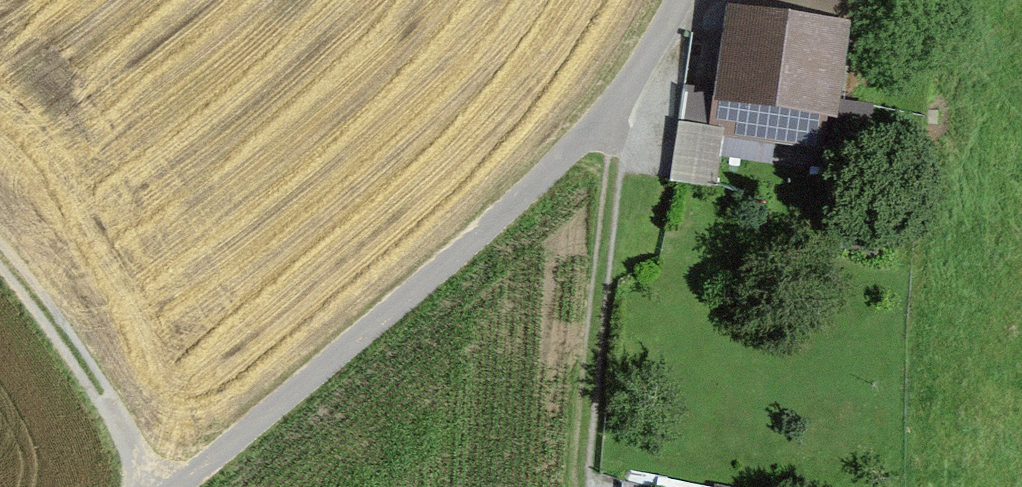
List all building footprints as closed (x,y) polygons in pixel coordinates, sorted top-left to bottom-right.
[(827,40),(718,23),(701,134),(810,150),(827,40)]
